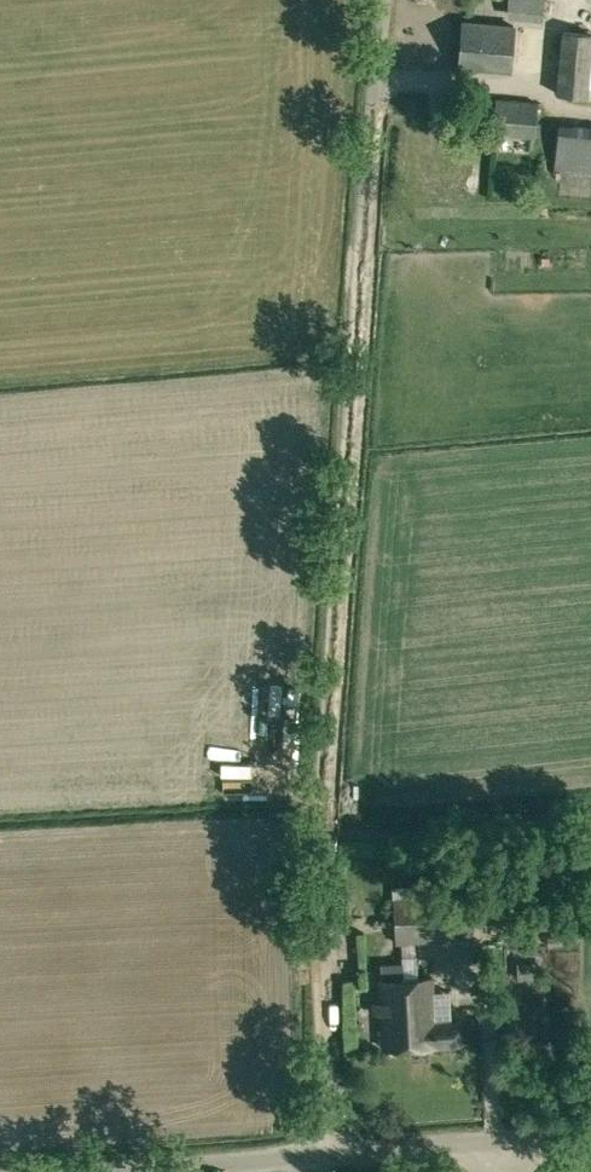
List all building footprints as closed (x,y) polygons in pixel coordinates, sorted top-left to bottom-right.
[(513,24),(464,20),(459,66),(509,70),(513,24)] [(589,96),(590,80),(590,32),(562,30),(556,93),(589,96)] [(492,133),(535,137),(538,101),(495,97),(492,133)] [(559,122),(553,174),(590,177),(590,125),(559,122)] [(392,896),(396,943),(471,937),(467,892),(392,896)] [(458,1017),(435,1019),(433,977),(380,979),(383,1048),(436,1045),(460,1044),(458,1017)]
